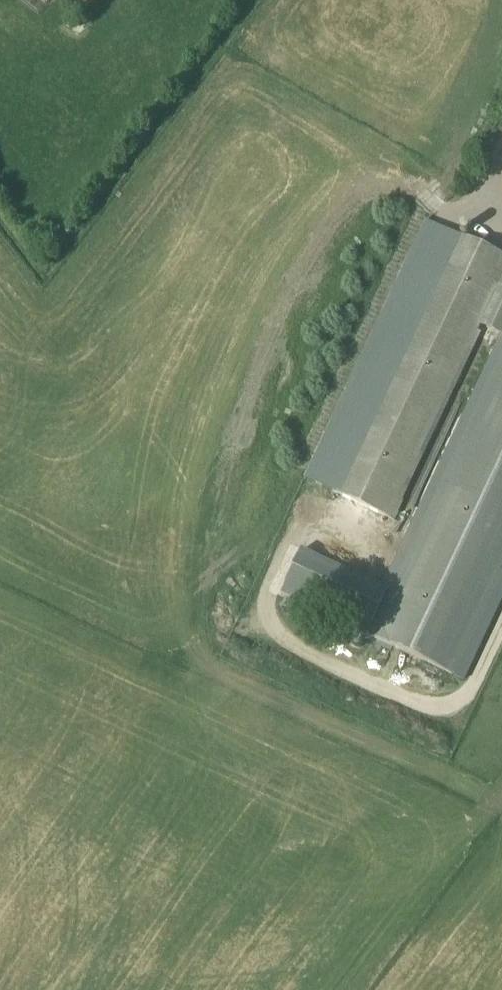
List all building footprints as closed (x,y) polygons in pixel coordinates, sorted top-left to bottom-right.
[(303,480),(330,492),(392,522),(482,332),(476,330),(479,324),(500,334),(501,335),(501,257),(452,234),(425,221),(303,480)] [(367,635),(371,637),(370,638),(450,676),(462,682),(501,598),(501,335),(500,334),(381,586),(388,589),(367,635)]
